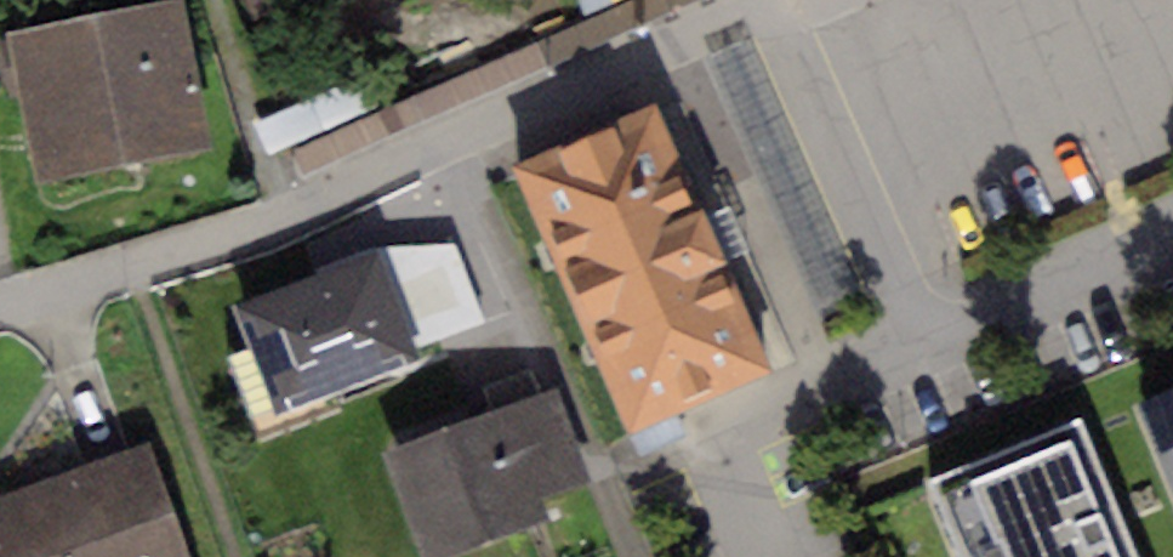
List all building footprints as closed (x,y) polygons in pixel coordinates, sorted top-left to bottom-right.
[(183,1),(12,33),(40,181),(211,149),(183,1)] [(752,38),(707,58),(816,304),(861,284),(752,38)] [(629,435),(771,372),(721,259),(693,196),(652,104),(510,166),(629,435)] [(720,184),(693,196),(721,259),(748,247),(720,184)] [(454,243),(378,248),(418,347),(487,324),(454,243)] [(378,248),(236,303),(279,411),(421,355),(418,347),(378,248)] [(1136,402),(1172,490),(1172,386),(1136,402)] [(384,452),(422,556),(446,556),(543,522),(535,498),(586,479),(554,391),(384,452)] [(928,483),(958,556),(1131,556),(1077,423),(928,483)] [(0,497),(0,556),(183,556),(147,449),(0,497)]
